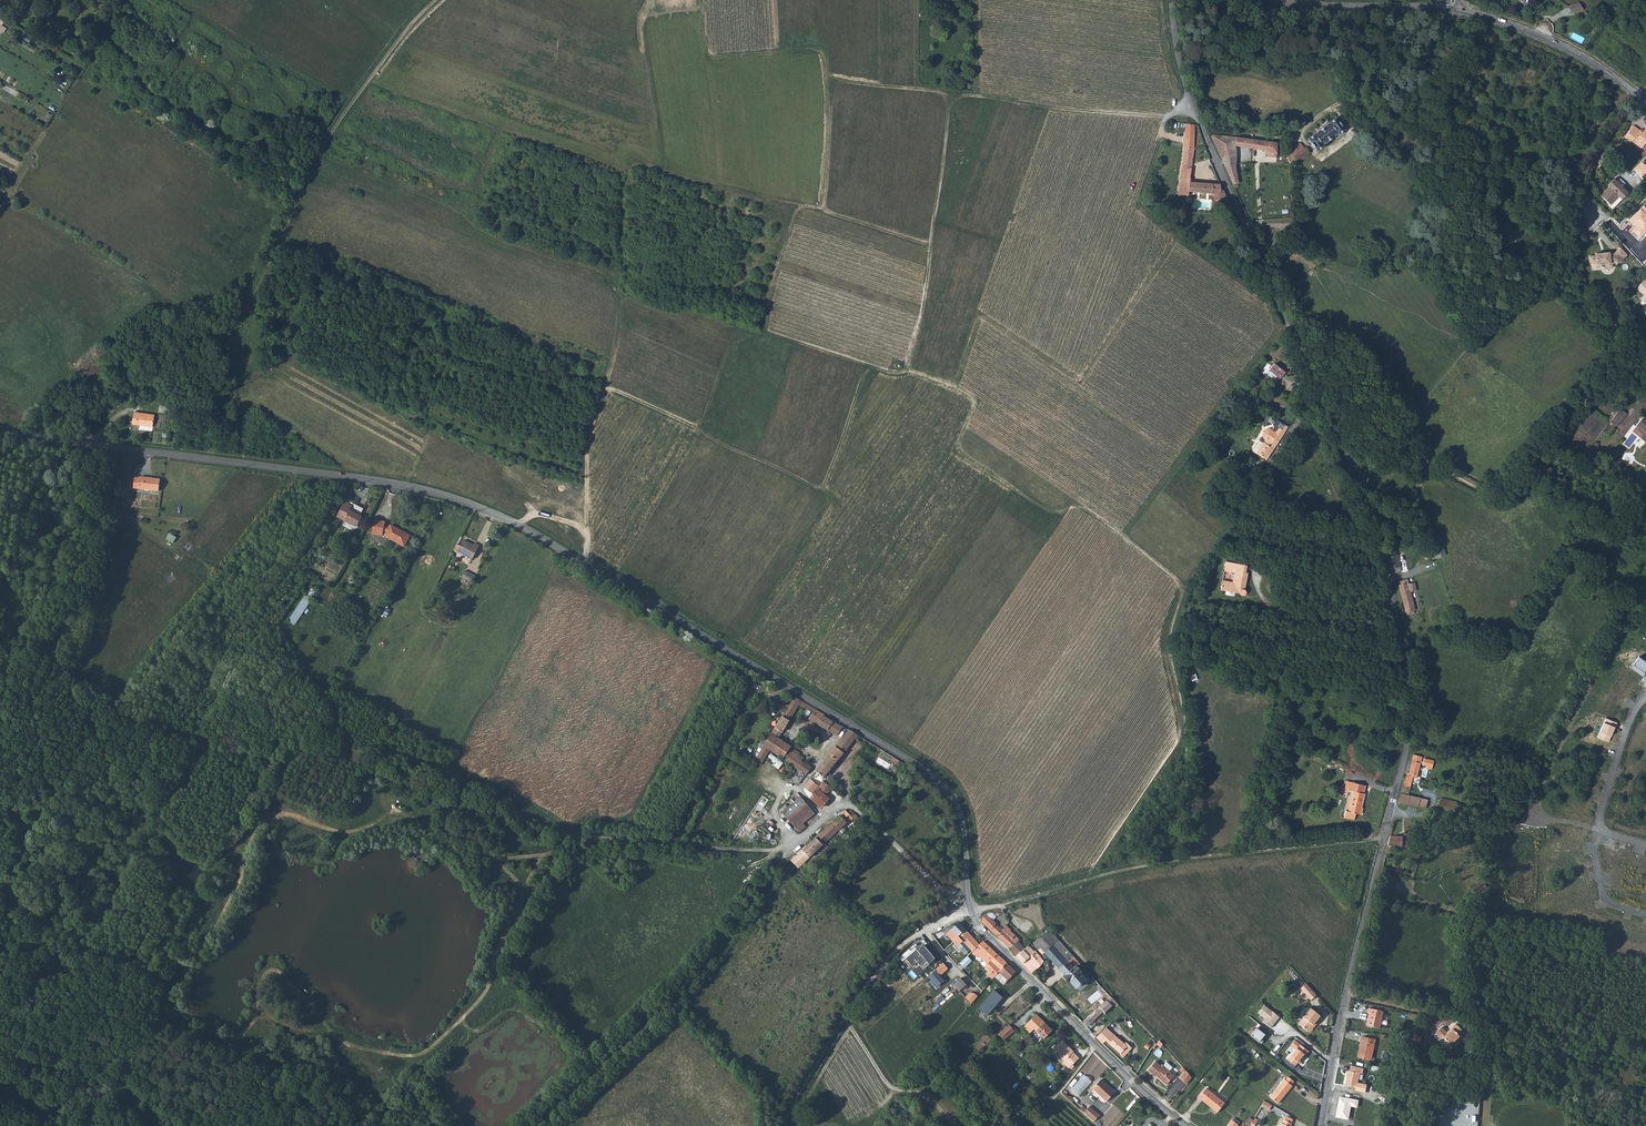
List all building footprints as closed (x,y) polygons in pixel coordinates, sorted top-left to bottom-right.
[(1578,2),(1568,5),(1570,12),(1581,8),(1578,2)] [(1307,138),(1310,142),(1316,150),(1323,145),(1323,144),(1324,143),(1337,133),(1338,134),(1339,133),(1340,133),(1340,134),(1341,134),(1342,133),(1343,132),(1344,130),(1343,130),(1344,129),(1338,121),(1335,117),(1313,134),(1307,138)] [(1185,122),(1185,130),(1185,146),(1194,147),(1194,125),(1185,122)] [(1634,125),(1626,136),(1642,148),(1645,142),(1645,129),(1645,128),(1644,130),(1643,132),(1641,130),(1634,125)] [(1211,135),(1221,157),(1236,156),(1235,146),(1268,149),(1268,155),(1276,155),(1276,141),(1213,134),(1211,135)] [(1300,143),(1285,153),(1292,163),(1307,153),(1300,143)] [(1185,146),(1178,194),(1189,195),(1190,191),(1213,193),(1214,201),(1218,201),(1219,202),(1222,201),(1223,203),(1228,202),(1223,190),(1222,188),(1220,187),(1220,184),(1212,183),(1190,181),(1194,147),(1185,146)] [(1613,146),(1608,152),(1612,155),(1617,149),(1613,146)] [(1621,152),(1617,149),(1612,155),(1616,158),(1621,152)] [(1221,157),(1225,166),(1234,164),(1237,163),(1236,162),(1236,156),(1221,157)] [(1634,169),(1642,176),(1645,172),(1645,165),(1642,161),(1634,169)] [(1225,166),(1235,188),(1238,187),(1237,184),(1239,183),(1234,164),(1225,166)] [(1601,195),(1611,206),(1621,196),(1624,199),(1630,192),(1615,177),(1609,183),(1611,185),(1601,195)] [(1631,219),(1639,227),(1636,231),(1640,235),(1645,229),(1645,215),(1641,210),(1631,219)] [(1597,257),(1590,257),(1591,264),(1597,264),(1597,265),(1605,264),(1606,268),(1613,267),(1612,263),(1619,263),(1628,255),(1621,248),(1615,254),(1610,254),(1610,253),(1596,255),(1597,257)] [(1638,289),(1645,296),(1642,300),(1645,304),(1645,281),(1638,289)] [(1268,371),(1279,380),(1284,373),(1274,364),(1273,365),(1268,371)] [(1610,421),(1610,422),(1616,427),(1626,413),(1620,408),(1618,411),(1610,421)] [(1610,421),(1618,411),(1615,409),(1608,419),(1610,421)] [(130,428),(151,431),(153,418),(131,415),(130,428)] [(1642,416),(1636,425),(1645,432),(1640,438),(1645,443),(1645,419),(1642,416)] [(1266,458),(1286,430),(1279,426),(1275,431),(1270,427),(1266,429),(1263,432),(1263,437),(1266,439),(1264,442),(1264,441),(1256,452),(1266,458)] [(154,493),(156,481),(137,478),(137,479),(132,478),(130,490),(154,493)] [(340,518),(342,520),(351,502),(347,500),(343,508),(345,509),(340,518)] [(342,520),(357,528),(362,517),(359,516),(363,509),(351,502),(342,520)] [(374,532),(384,534),(384,532),(386,533),(388,528),(385,527),(386,521),(376,519),(374,532)] [(386,533),(387,533),(385,538),(404,549),(410,538),(405,535),(406,534),(391,526),(390,529),(388,528),(386,533)] [(166,538),(173,542),(176,536),(169,533),(166,538)] [(180,555),(187,545),(183,541),(176,552),(180,555)] [(457,553),(473,561),(480,547),(475,544),(473,547),(463,541),(457,553)] [(1433,558),(1447,554),(1443,543),(1430,548),(1433,558)] [(1389,557),(1393,573),(1400,571),(1397,555),(1389,557)] [(321,574),(324,568),(310,563),(308,569),(321,574)] [(1248,565),(1227,563),(1226,571),(1236,572),(1234,585),(1225,585),(1225,592),(1229,592),(1229,595),(1230,596),(1237,597),(1238,596),(1239,593),(1243,593),(1244,596),(1245,597),(1247,597),(1249,596),(1250,594),(1249,592),(1247,591),(1248,573),(1247,572),(1248,565)] [(467,581),(473,584),(477,577),(470,574),(467,581)] [(1404,580),(1398,581),(1405,611),(1414,609),(1410,591),(1416,590),(1414,583),(1408,584),(1408,582),(1404,583),(1404,580)] [(290,623),(297,628),(314,601),(316,602),(322,594),(313,588),(290,623)] [(1633,665),(1644,673),(1645,670),(1645,662),(1639,657),(1633,665)] [(1645,673),(1644,673),(1633,665),(1631,668),(1643,677),(1645,673)] [(771,734),(777,737),(784,726),(798,704),(801,706),(800,708),(810,714),(808,718),(818,724),(824,715),(794,697),(771,734)] [(818,724),(836,735),(842,726),(824,715),(818,724)] [(1605,718),(1604,722),(1615,727),(1617,723),(1605,718)] [(1609,742),(1615,727),(1604,722),(1597,737),(1609,742)] [(828,753),(836,759),(837,758),(856,734),(848,729),(828,753)] [(753,761),(760,765),(761,763),(769,751),(780,759),(784,761),(796,768),(802,758),(803,757),(799,754),(800,752),(777,737),(771,734),(753,761)] [(761,763),(773,771),(780,759),(769,751),(761,763)] [(820,763),(828,769),(829,768),(836,759),(828,753),(820,763)] [(1402,785),(1410,786),(1412,777),(1416,778),(1421,756),(1413,755),(1409,772),(1407,772),(1406,775),(1404,775),(1402,785)] [(1422,766),(1433,769),(1435,760),(1425,757),(1422,766)] [(796,768),(805,774),(810,765),(805,762),(806,760),(802,758),(796,768)] [(803,785),(811,792),(816,785),(816,783),(827,770),(828,769),(820,763),(808,777),(809,778),(803,785)] [(809,796),(816,803),(830,787),(822,780),(809,796)] [(1398,802),(1418,806),(1420,797),(1408,795),(1410,786),(1402,785),(1398,802)] [(816,803),(820,806),(834,790),(830,787),(816,803)] [(1342,792),(1345,792),(1345,795),(1351,797),(1346,817),(1344,817),(1343,823),(1353,826),(1355,819),(1360,820),(1361,814),(1360,813),(1363,800),(1361,799),(1364,791),(1344,787),(1342,792)] [(1418,806),(1421,807),(1426,808),(1428,799),(1420,797),(1418,806)] [(792,805),(809,826),(817,819),(799,798),(792,805)] [(1437,811),(1453,815),(1456,802),(1440,798),(1437,811)] [(743,818),(748,821),(757,806),(752,803),(743,818)] [(782,814),(799,834),(809,826),(792,805),(782,814)] [(808,846),(814,853),(848,818),(850,820),(854,817),(847,810),(844,812),(843,810),(808,846)] [(1386,852),(1389,853),(1391,846),(1413,846),(1413,830),(1410,830),(1409,828),(1406,828),(1406,830),(1404,830),(1404,837),(1390,836),(1386,852)] [(874,833),(871,836),(876,841),(880,838),(878,837),(874,833)] [(789,866),(796,872),(814,853),(808,846),(789,866)] [(985,916),(982,917),(981,919),(981,923),(996,937),(1002,931),(992,922),(985,916)] [(941,931),(963,953),(968,948),(972,951),(979,945),(963,929),(957,923),(954,927),(952,925),(941,931)] [(1034,943),(1038,949),(1039,949),(1044,954),(1059,940),(1046,926),(1042,930),(1044,934),(1034,943)] [(996,937),(1011,950),(1018,942),(1019,941),(1010,933),(1010,932),(1005,927),(1002,931),(996,937)] [(1044,954),(1065,977),(1064,979),(1069,984),(1070,983),(1076,990),(1086,981),(1080,974),(1081,973),(1077,969),(1077,968),(1080,964),(1075,958),(1059,940),(1044,954)] [(971,952),(976,957),(977,956),(987,964),(996,955),(982,941),(981,942),(979,945),(972,951),(971,952)] [(1011,950),(1017,956),(1025,948),(1018,942),(1011,950)] [(917,949),(906,958),(912,966),(917,962),(920,966),(926,960),(929,964),(939,955),(928,943),(924,946),(924,945),(917,950),(917,949)] [(1017,956),(1016,957),(1032,973),(1031,973),(1033,975),(1044,964),(1034,954),(1034,955),(1026,947),(1025,948),(1017,956)] [(991,979),(994,976),(1005,963),(996,955),(987,964),(984,967),(988,971),(986,974),(991,979)] [(957,966),(961,971),(971,961),(967,956),(957,966)] [(934,970),(939,976),(947,968),(942,963),(934,970)] [(994,976),(994,977),(999,973),(1007,980),(1014,972),(1005,963),(994,976)] [(927,976),(937,987),(943,981),(939,976),(934,970),(931,973),(927,976)] [(994,977),(1003,985),(1007,980),(999,973),(994,977)] [(957,979),(963,985),(967,982),(961,974),(956,978),(957,979)] [(974,983),(977,986),(982,981),(979,978),(974,983)] [(1298,985),(1303,990),(1309,984),(1304,978),(1298,985)] [(950,986),(956,992),(963,985),(957,979),(950,986)] [(1303,990),(1309,996),(1315,990),(1309,984),(1303,990)] [(1020,995),(1024,1001),(1033,993),(1029,988),(1020,995)] [(1002,998),(993,990),(978,1007),(987,1015),(1002,998)] [(968,992),(964,997),(970,1003),(976,996),(973,993),(968,992)] [(1083,1025),(1088,1030),(1103,1014),(1105,1016),(1116,1004),(1110,997),(1108,1000),(1091,1017),(1083,1025)] [(1262,1003),(1256,1011),(1263,1016),(1261,1020),(1269,1026),(1277,1014),(1262,1003)] [(1297,1021),(1307,1028),(1316,1016),(1318,1018),(1322,1014),(1309,1004),(1297,1021)] [(1366,1025),(1379,1028),(1382,1012),(1369,1009),(1368,1013),(1369,1013),(1366,1025)] [(1023,1026),(1029,1033),(1033,1029),(1044,1039),(1052,1031),(1044,1021),(1043,1022),(1036,1013),(1023,1026)] [(1258,1023),(1250,1034),(1261,1042),(1263,1039),(1261,1037),(1266,1029),(1258,1023)] [(997,1033),(1003,1039),(1013,1030),(1008,1024),(997,1033)] [(1446,1032),(1441,1027),(1435,1033),(1441,1040),(1443,1038),(1450,1045),(1463,1032),(1455,1024),(1449,1030),(1450,1031),(1448,1033),(1446,1032)] [(1098,1039),(1104,1045),(1107,1043),(1124,1060),(1126,1058),(1128,1059),(1132,1055),(1129,1052),(1131,1050),(1126,1045),(1124,1047),(1107,1030),(1098,1039)] [(1421,1036),(1414,1034),(1412,1041),(1420,1043),(1421,1036)] [(1301,1055),(1307,1047),(1294,1037),(1290,1043),(1295,1046),(1290,1053),(1291,1053),(1288,1058),(1296,1063),(1299,1059),(1300,1060),(1303,1057),(1301,1055)] [(1359,1059),(1371,1061),(1374,1044),(1370,1043),(1371,1039),(1361,1037),(1360,1042),(1363,1042),(1359,1059)] [(1052,1049),(1064,1060),(1063,1062),(1069,1068),(1079,1057),(1061,1039),(1052,1049)] [(1301,1055),(1303,1057),(1310,1048),(1307,1047),(1301,1055)] [(1145,1075),(1154,1083),(1156,1081),(1165,1089),(1173,1079),(1162,1070),(1160,1072),(1153,1066),(1145,1075)] [(1345,1086),(1356,1088),(1359,1073),(1362,1074),(1363,1069),(1350,1067),(1349,1071),(1348,1071),(1345,1086)] [(1069,1087),(1081,1095),(1092,1079),(1083,1073),(1080,1078),(1076,1075),(1069,1087)] [(1185,1073),(1179,1082),(1186,1086),(1191,1080),(1185,1073)] [(1270,1095),(1279,1102),(1292,1084),(1291,1083),(1294,1080),(1288,1075),(1285,1079),(1284,1078),(1270,1095)] [(1090,1090),(1104,1102),(1112,1094),(1099,1081),(1090,1090)] [(1217,1113),(1224,1104),(1224,1103),(1205,1089),(1198,1099),(1217,1113)] [(1359,1100),(1339,1096),(1335,1117),(1348,1119),(1350,1106),(1357,1108),(1359,1100)] [(1269,1110),(1273,1105),(1265,1100),(1261,1105),(1269,1110)] [(1083,1113),(1093,1122),(1098,1116),(1088,1107),(1083,1113)] [(1246,1123),(1250,1125),(1254,1125),(1257,1121),(1250,1117),(1246,1123)] [(1289,1125),(1287,1125),(1290,1121),(1283,1117),(1281,1122),(1280,1121),(1277,1125),(1289,1125)]
